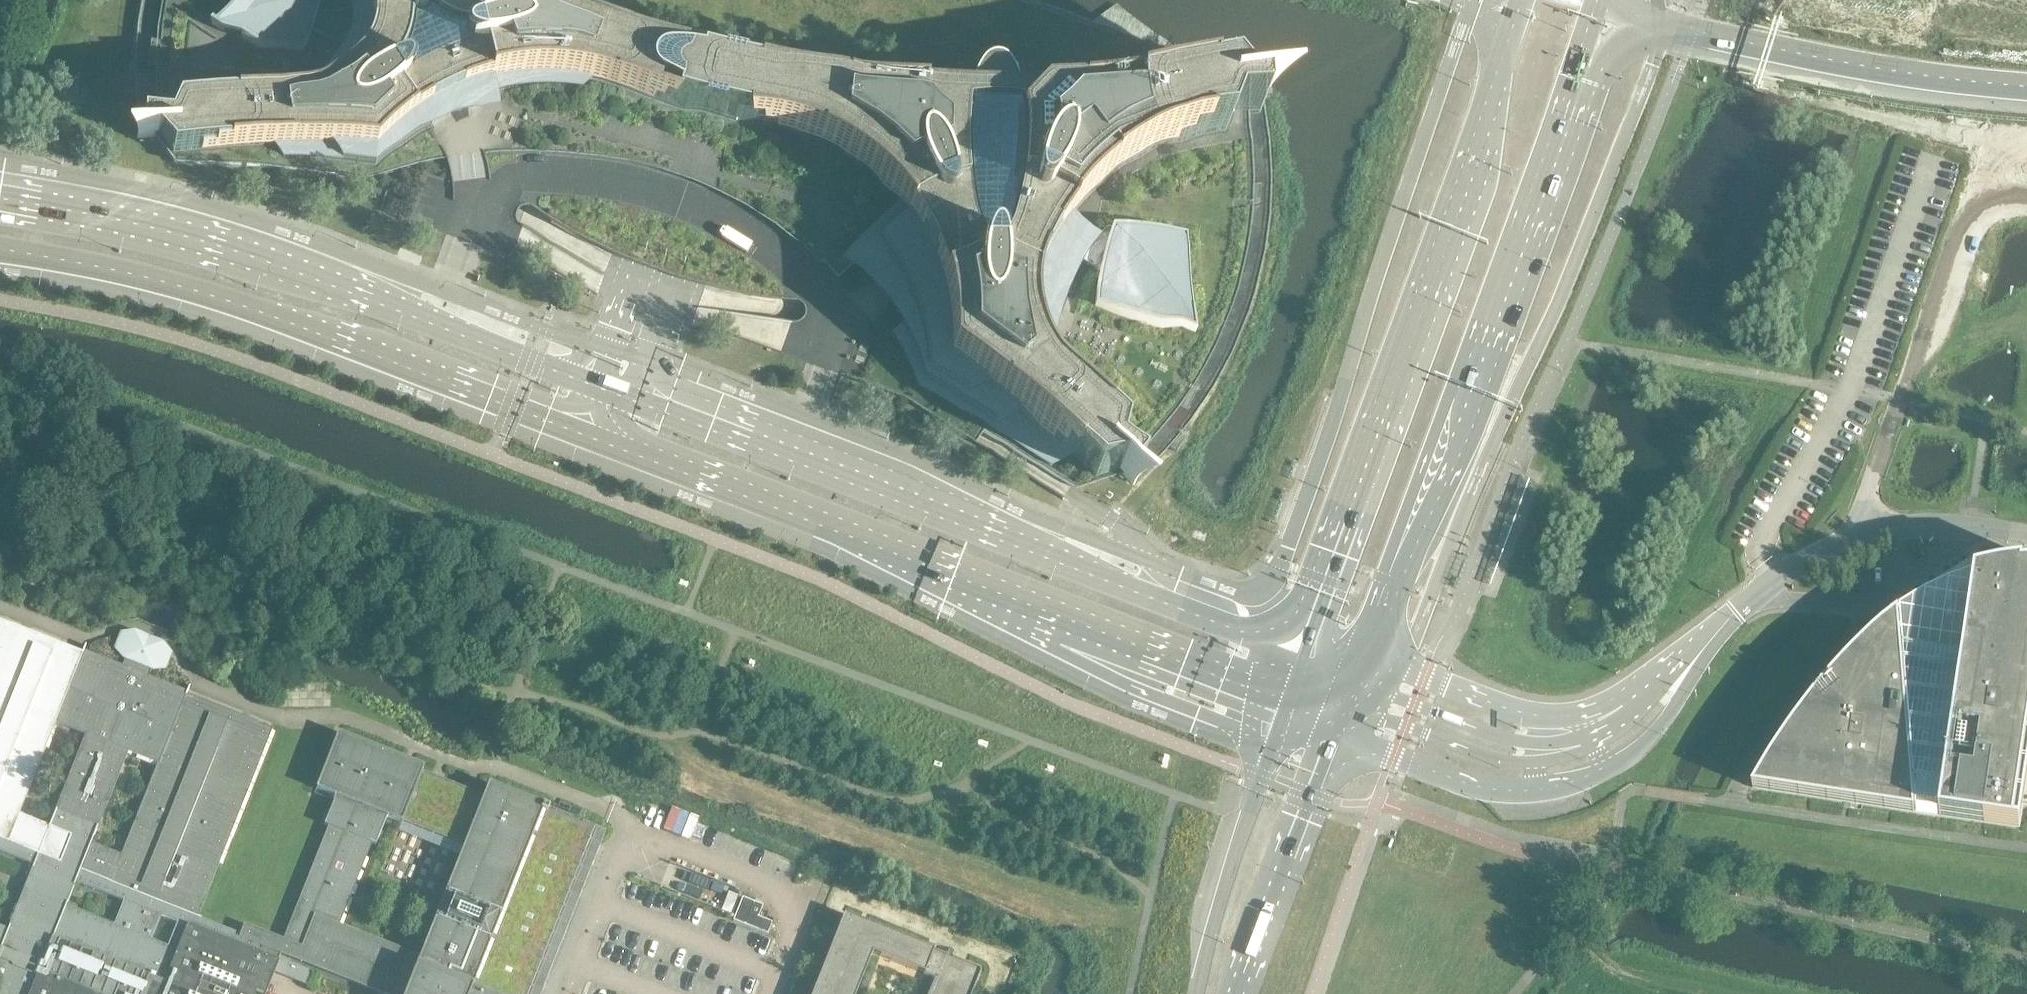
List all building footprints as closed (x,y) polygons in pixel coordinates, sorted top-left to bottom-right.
[(140,24),(137,58),(138,93),(143,135),(137,135),(137,138),(156,136),(172,156),(176,162),(202,163),(227,163),(249,164),(271,166),(295,168),(317,170),(346,173),(367,176),(395,168),(379,210),(446,234),(436,261),(474,275),(484,248),(512,258),(515,249),(596,295),(614,247),(707,280),(696,311),(691,327),(690,328),(728,335),(806,363),(796,390),(830,402),(831,403),(841,375),(903,397),(1062,499),(1071,485),(1074,486),(1121,473),(1133,484),(1134,484),(1135,482),(1132,480),(1133,480),(1163,450),(1188,420),(1211,387),(1229,352),(1246,312),(1252,292),(1262,250),(1267,214),(1268,177),(1266,141),(1260,99),(1264,98),(1264,97),(1264,95),(1245,98),(1228,78),(1222,72),(1021,0),(144,0),(140,24)] [(2023,570),(2024,567),(2023,567),(2011,568),(1999,570),(1988,572),(1975,575),(1963,657),(1902,648),(1899,612),(1890,619),(1878,630),(1866,641),(1856,650),(1848,658),(1838,670),(1828,681),(1818,692),(1809,703),(1800,715),(1790,728),(1781,741),(1773,753),(1766,765),(1759,777),(1752,788),(2020,828),(2023,804),(2026,805),(2026,570),(2023,570)] [(280,954),(380,993),(531,993),(597,829),(489,786),(484,799),(453,786),(454,785),(453,784),(452,786),(422,774),(424,768),(339,734),(316,789),(336,797),(324,825),(329,827),(283,940),(244,924),(240,935),(200,919),(201,918),(197,917),(271,730),(272,730),(272,729),(187,695),(188,692),(148,677),(151,668),(164,667),(170,654),(161,643),(136,633),(122,635),(117,648),(126,658),(122,666),(83,651),(82,653),(0,620),(0,851),(33,864),(32,867),(32,868),(9,925),(8,929),(0,926),(0,993),(264,993),(280,954)] [(665,828),(692,838),(701,816),(674,805),(665,828)] [(684,899),(739,909),(744,882),(690,872),(684,899)] [(771,930),(774,919),(762,916),(765,901),(743,896),(737,922),(771,930)] [(980,972),(980,971),(980,970),(980,969),(979,968),(934,950),(844,914),(812,993),(856,993),(872,953),(935,978),(928,993),(971,993),(980,972)] [(288,963),(284,974),(306,983),(311,971),(288,963)]
